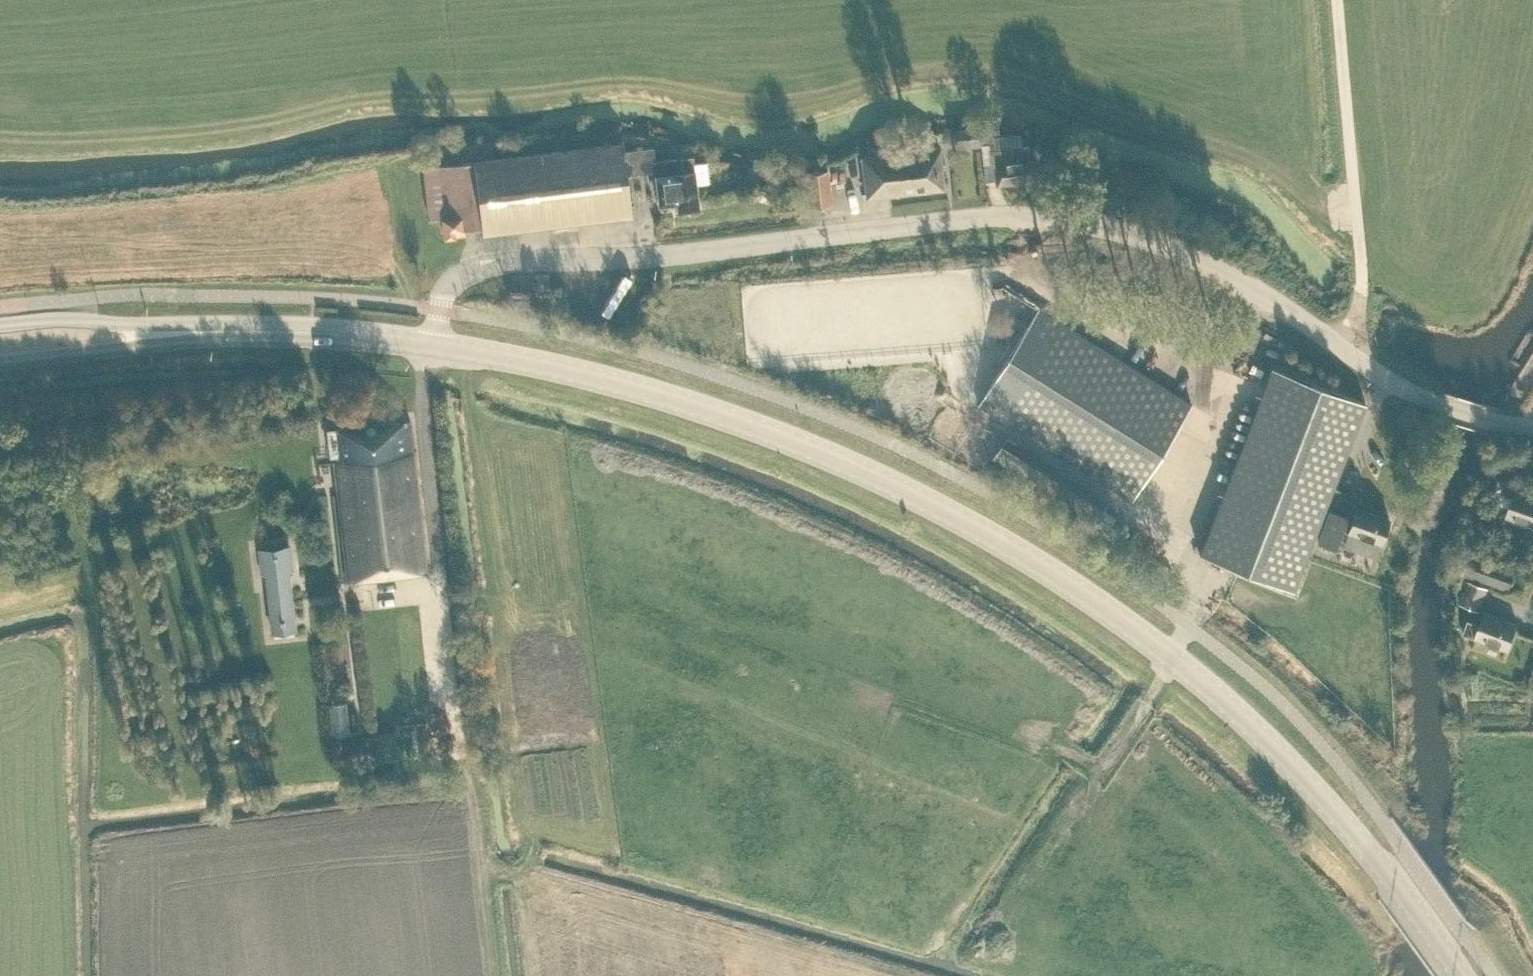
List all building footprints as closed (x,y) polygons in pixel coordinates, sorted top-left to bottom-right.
[(988,144),(993,144),(992,125),(979,124),(979,145),(980,145),(985,186),(996,184),(996,185),(1035,180),(1033,159),(1029,159),(1027,145),(988,149),(988,144)] [(977,126),(961,128),(963,148),(979,147),(977,126)] [(963,148),(961,128),(953,129),(955,149),(963,148)] [(598,146),(597,138),(573,141),(574,149),(423,167),(429,220),(438,219),(438,215),(465,212),(467,229),(483,227),(484,233),(630,215),(625,174),(625,175),(622,151),(621,143),(598,146)] [(866,198),(944,189),(940,149),(899,153),(898,143),(867,146),(868,156),(861,157),(866,198)] [(693,156),(681,157),(654,160),(653,147),(622,151),(625,175),(625,174),(655,171),(659,205),(676,203),(677,209),(698,206),(695,183),(708,181),(706,161),(694,163),(693,156)] [(832,204),(828,169),(807,172),(811,207),(832,204)] [(465,212),(438,215),(438,219),(442,219),(445,237),(455,236),(454,231),(467,229),(465,212)] [(1180,421),(1190,404),(1037,309),(978,406),(1131,500),(1180,421)] [(1364,402),(1270,367),(1199,554),(1293,590),(1364,402)] [(426,570),(413,444),(410,419),(394,421),(392,419),(346,424),(346,426),(328,428),(330,452),(334,452),(347,578),(426,570)] [(1043,491),(1057,468),(1005,436),(991,459),(1043,491)] [(1515,491),(1507,516),(1532,525),(1532,496),(1515,491)] [(1342,546),(1375,558),(1380,544),(1381,544),(1390,518),(1356,506),(1351,520),(1347,518),(1348,516),(1328,509),(1316,543),(1336,550),(1342,531),(1346,532),(1342,546)] [(291,545),(258,549),(261,574),(265,573),(270,620),(294,617),(289,572),(294,571),(291,545)] [(1516,570),(1470,553),(1463,573),(1509,590),(1516,570)] [(1480,610),(1488,587),(1469,580),(1461,603),(1480,610)] [(1468,619),(1463,633),(1475,638),(1507,650),(1517,624),(1485,611),(1481,624),(1468,619)] [(294,617),(270,620),(272,634),(296,631),(294,617)]
